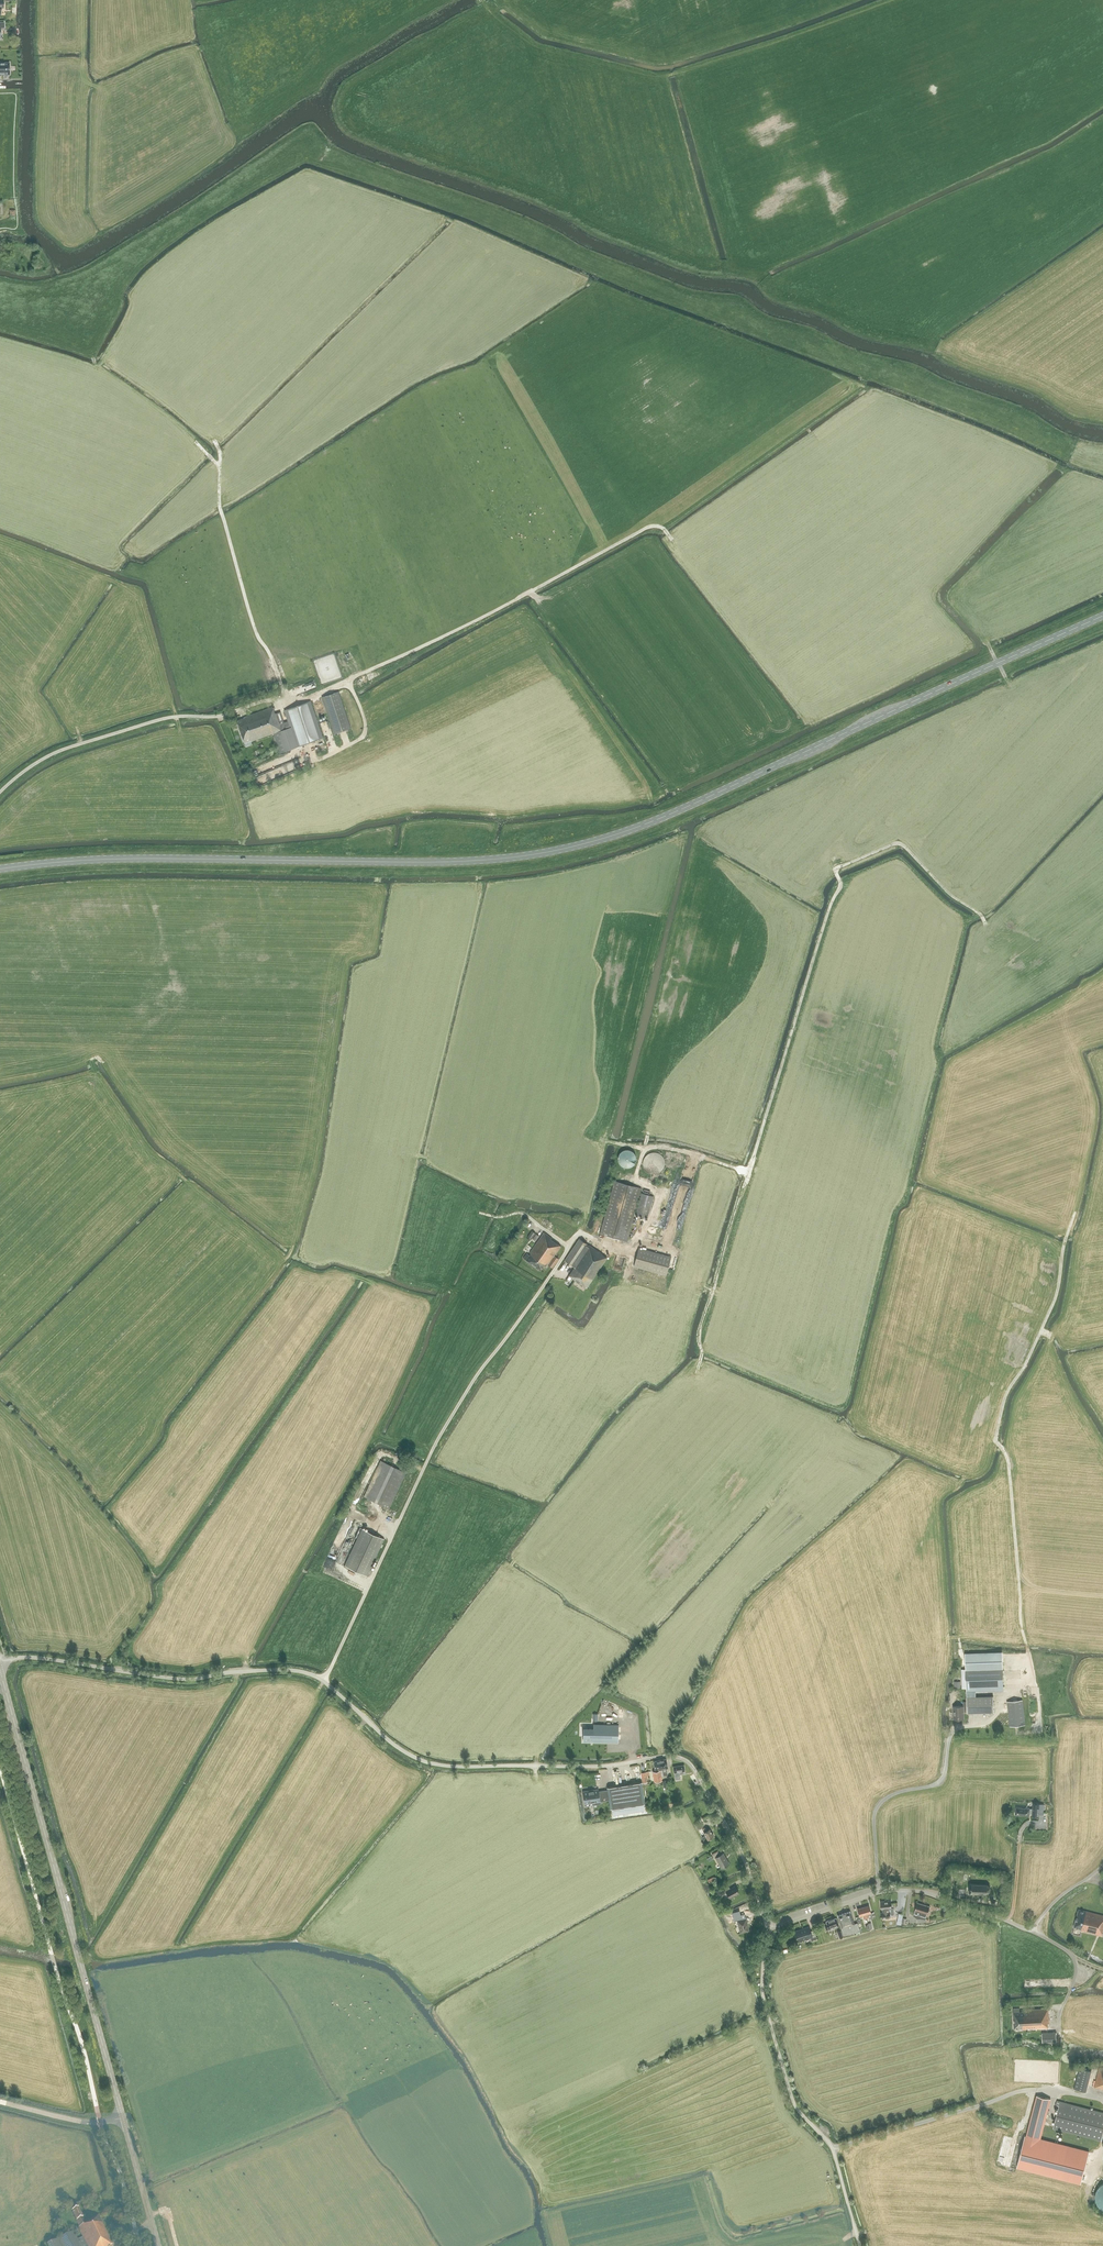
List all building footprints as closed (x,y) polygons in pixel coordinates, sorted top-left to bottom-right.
[(10,75),(9,63),(2,63),(0,63),(0,75),(10,75)] [(317,669),(323,683),(342,676),(340,671),(336,672),(338,675),(335,676),(330,662),(336,660),(334,656),(331,657),(330,654),(316,660),(319,668),(317,669)] [(334,734),(351,728),(339,692),(322,697),(334,734)] [(252,741),(256,740),(273,734),(278,732),(280,739),(284,752),(297,747),(323,738),(310,701),(284,710),(288,721),(284,723),(280,712),(275,714),(273,707),(244,717),(244,718),(237,721),(244,743),(251,740),(252,741)] [(628,1168),(631,1167),(633,1166),(635,1164),(636,1161),(636,1158),(636,1156),(635,1153),(633,1151),(630,1150),(627,1149),(625,1150),(622,1151),(620,1153),(619,1155),(618,1158),(618,1161),(619,1163),(621,1165),(623,1167),(626,1168),(628,1168)] [(654,1175),(656,1174),(657,1174),(659,1173),(660,1172),(662,1171),(663,1170),(664,1168),(664,1167),(665,1165),(665,1164),(665,1162),(664,1160),(664,1159),(663,1157),(662,1156),(660,1155),(659,1154),(657,1153),(656,1153),(654,1153),(652,1153),(651,1153),(649,1154),(648,1155),(646,1156),(645,1157),(644,1159),(644,1160),(643,1162),(643,1164),(643,1165),(644,1167),(644,1169),(645,1170),(646,1171),(648,1172),(649,1173),(651,1174),(652,1174),(654,1175)] [(685,1189),(690,1189),(690,1179),(681,1179),(681,1193),(685,1193),(685,1189)] [(638,1206),(636,1206),(641,1188),(615,1181),(600,1234),(627,1241),(635,1209),(637,1210),(636,1215),(647,1218),(653,1197),(642,1193),(638,1206)] [(555,1256),(561,1247),(556,1243),(557,1241),(544,1233),(530,1253),(531,1254),(530,1255),(527,1253),(523,1258),(540,1270),(546,1263),(548,1265),(548,1264),(553,1268),(559,1259),(555,1256)] [(587,1288),(607,1258),(602,1254),(579,1239),(565,1261),(575,1267),(569,1276),(587,1288)] [(666,1276),(671,1257),(639,1248),(634,1267),(666,1276)] [(389,1509),(406,1472),(381,1461),(364,1497),(389,1509)] [(354,1521),(345,1517),(338,1535),(346,1539),(354,1521)] [(382,1548),(383,1545),(382,1544),(384,1539),(362,1529),(345,1565),(367,1576),(381,1547),(382,1548)] [(1002,1652),(965,1653),(966,1669),(967,1688),(967,1697),(967,1702),(963,1702),(964,1706),(953,1707),(954,1719),(964,1719),(964,1713),(994,1712),(993,1696),(976,1697),(976,1691),(1003,1690),(1002,1668),(1002,1652)] [(1010,1726),(1025,1725),(1023,1700),(1007,1702),(1010,1726)] [(584,1728),(583,1742),(591,1742),(591,1741),(593,1741),(593,1742),(618,1742),(619,1725),(594,1724),(594,1729),(584,1728)] [(662,1781),(661,1776),(663,1776),(660,1760),(654,1761),(655,1770),(653,1771),(654,1782),(662,1781)] [(675,1778),(680,1777),(680,1774),(685,1773),(684,1765),(673,1767),(675,1778)] [(608,1791),(609,1800),(611,1815),(646,1810),(642,1782),(607,1787),(608,1791)] [(609,1800),(608,1791),(599,1792),(598,1789),(583,1791),(585,1804),(600,1802),(600,1801),(609,1800)] [(1039,1816),(1040,1804),(1033,1804),(1033,1809),(1030,1809),(1016,1807),(1015,1815),(1029,1816),(1030,1813),(1033,1813),(1032,1816),(1039,1816)] [(707,1831),(706,1827),(702,1829),(704,1832),(704,1833),(705,1835),(702,1837),(704,1841),(711,1838),(713,1837),(713,1836),(710,1829),(707,1831)] [(721,1855),(719,1852),(713,1855),(714,1858),(716,1858),(721,1868),(729,1864),(723,1853),(721,1855)] [(988,1894),(990,1892),(990,1888),(988,1885),(970,1884),(970,1887),(969,1888),(969,1890),(969,1893),(972,1893),(987,1894),(988,1894)] [(730,1889),(729,1886),(722,1890),(725,1894),(727,1893),(730,1898),(739,1892),(735,1886),(730,1889)] [(889,1912),(889,1909),(892,1908),(891,1900),(881,1901),(882,1909),(883,1909),(883,1912),(881,1912),(882,1918),(891,1917),(890,1911),(889,1912)] [(928,1914),(930,1906),(917,1903),(915,1910),(928,1914)] [(863,1907),(866,1918),(869,1917),(868,1914),(871,1913),(869,1906),(863,1907)] [(864,1919),(866,1918),(863,1907),(857,1909),(860,1916),(863,1915),(864,1919)] [(1102,1933),(1102,1916),(1079,1909),(1074,1927),(1082,1929),(1081,1930),(1102,1936),(1102,1933)] [(854,1924),(850,1911),(838,1915),(842,1928),(844,1934),(855,1931),(856,1933),(860,1931),(859,1928),(857,1923),(854,1924)] [(742,1919),(741,1915),(733,1917),(734,1921),(737,1920),(741,1933),(749,1930),(747,1923),(746,1918),(742,1919)] [(826,1930),(839,1925),(836,1917),(826,1921),(827,1923),(824,1924),(826,1930)] [(811,1931),(809,1927),(795,1932),(798,1941),(810,1937),(811,1941),(817,1939),(814,1930),(811,1931)] [(1020,2008),(1013,2009),(1014,2029),(1023,2028),(1023,2030),(1027,2029),(1027,2028),(1036,2028),(1036,2029),(1048,2028),(1048,2023),(1049,2023),(1049,2008),(1024,2009),(1024,2011),(1020,2011),(1020,2008)] [(1100,2067),(1094,2088),(1102,2090),(1102,2068),(1100,2067)] [(1086,2092),(1091,2071),(1079,2068),(1074,2089),(1086,2092)] [(1039,2139),(1050,2099),(1037,2095),(1026,2136),(1025,2136),(1017,2166),(1081,2183),(1089,2152),(1039,2139)] [(1102,2133),(1102,2112),(1057,2101),(1056,2105),(1059,2106),(1054,2128),(1101,2141),(1102,2133)] [(78,2208),(71,2212),(79,2227),(78,2228),(84,2240),(79,2242),(73,2231),(48,2244),(49,2245),(108,2245),(112,2244),(98,2215),(85,2223),(78,2208)]
